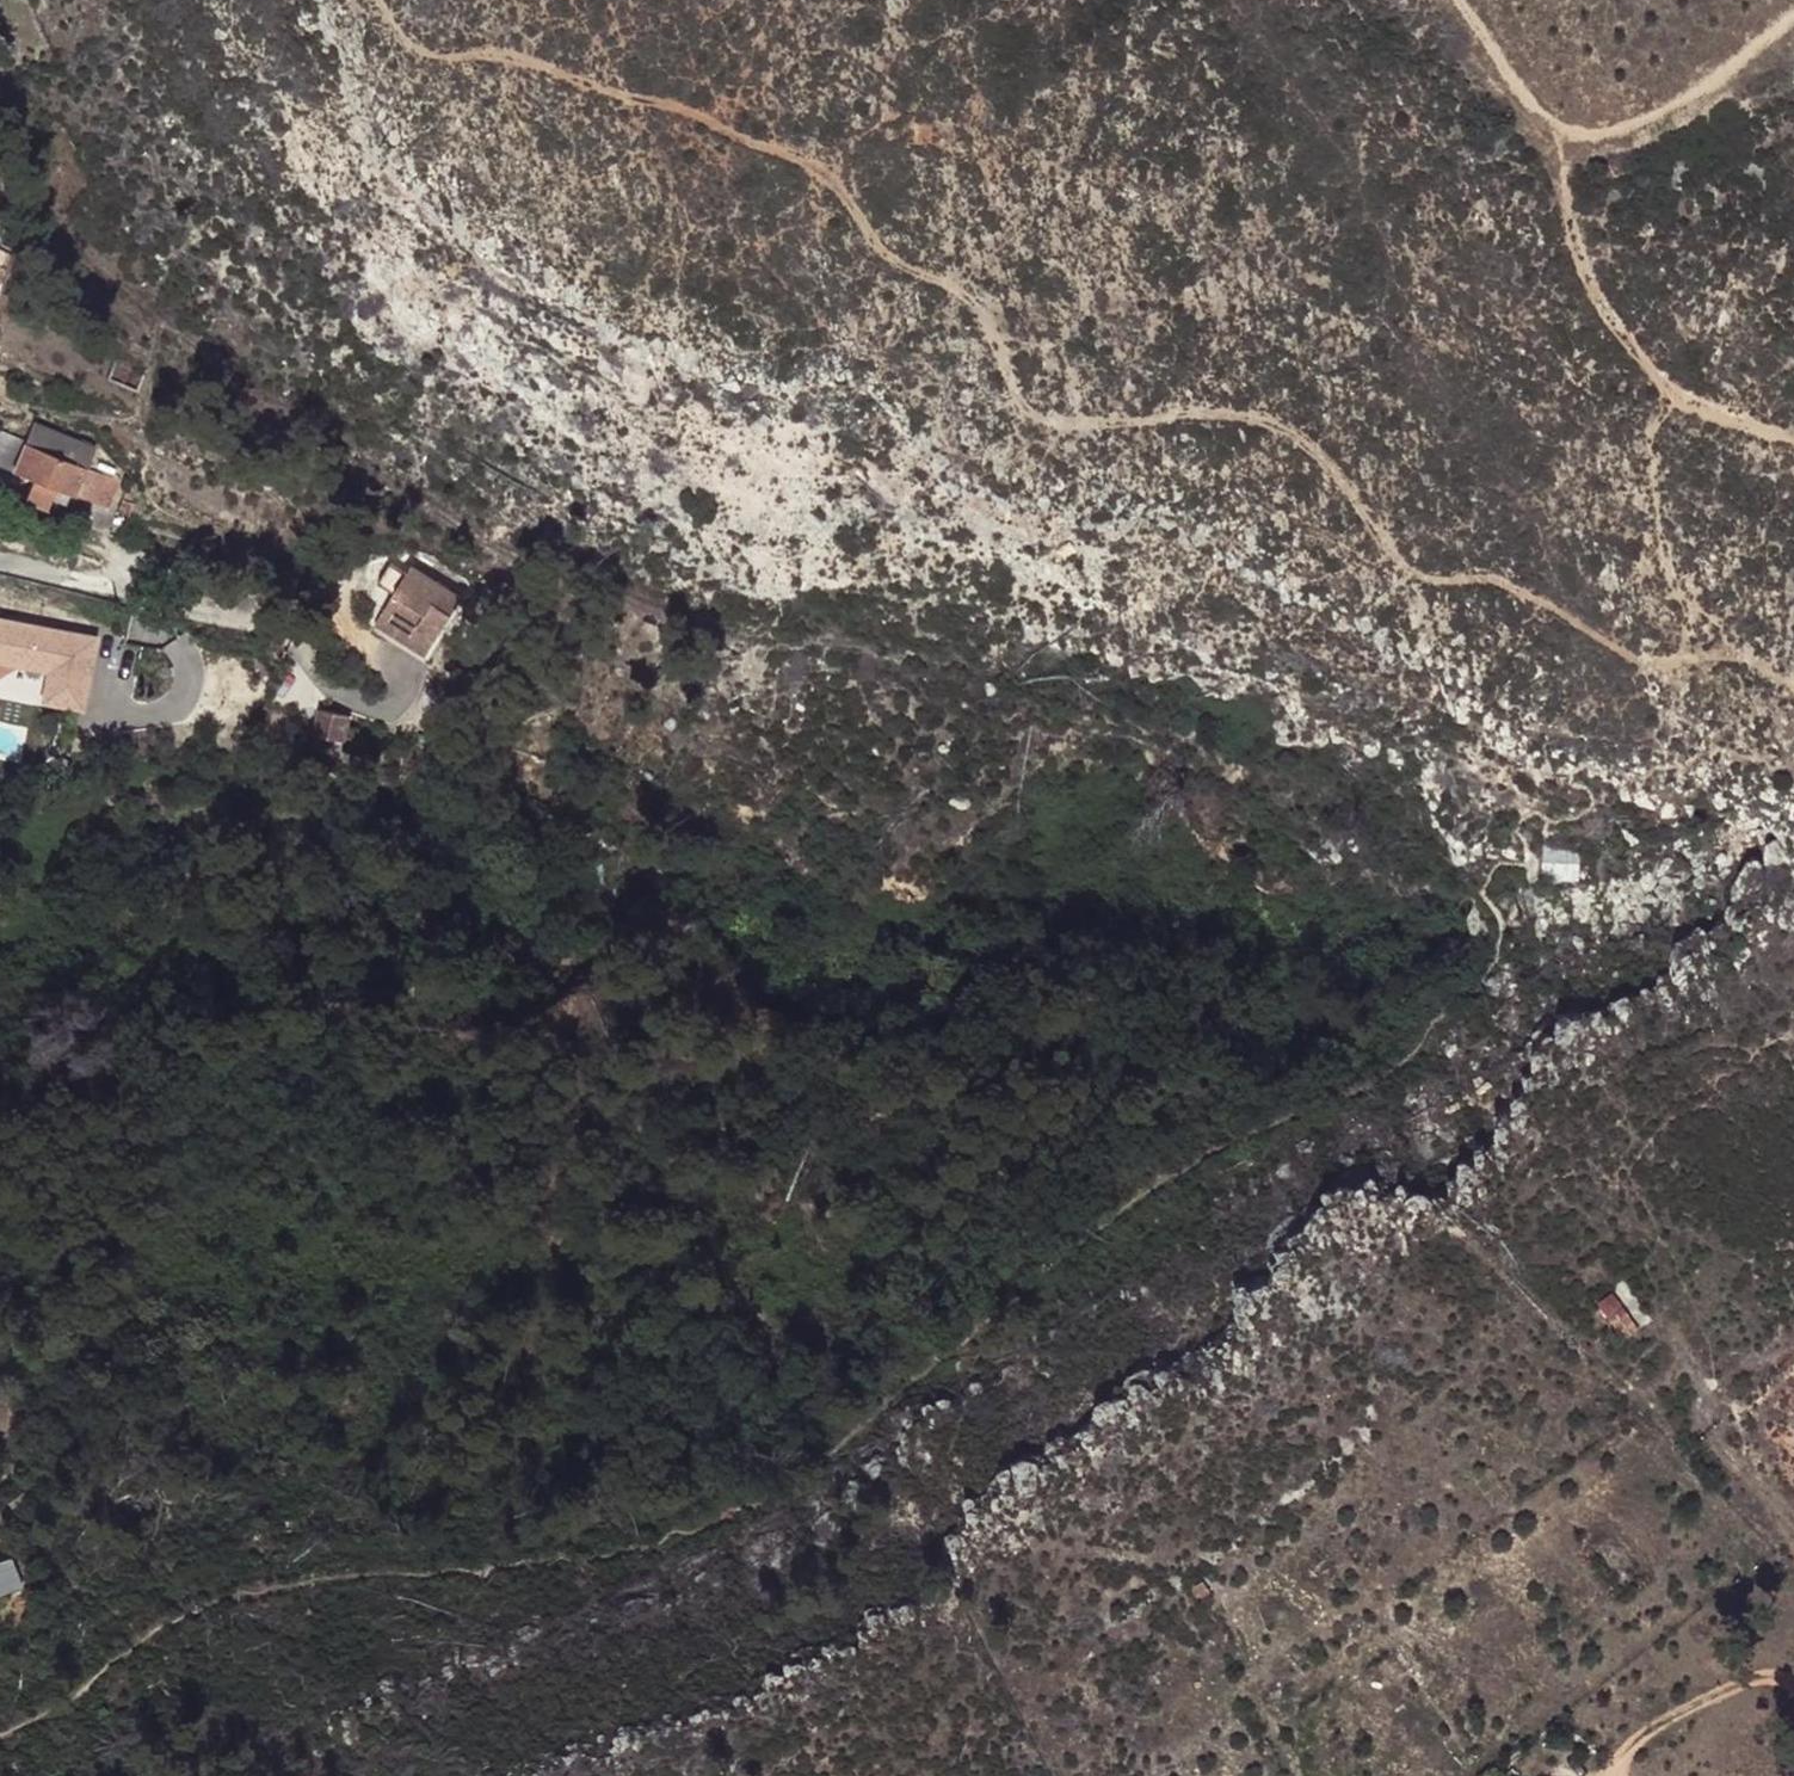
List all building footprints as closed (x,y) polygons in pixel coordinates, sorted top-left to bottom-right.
[(59,438),(26,426),(18,444),(16,450),(0,443),(0,469),(7,471),(6,473),(26,480),(19,502),(41,512),(49,490),(100,512),(111,483),(79,470),(87,449),(59,438)] [(392,587),(372,618),(423,650),(459,592),(409,560),(403,570),(387,560),(377,577),(392,587)] [(108,631),(0,612),(0,690),(6,691),(11,663),(54,671),(49,700),(94,708),(108,631)] [(325,732),(355,730),(353,707),(324,709),(325,732)] [(1536,873),(1572,878),(1577,844),(1539,839),(1536,873)] [(29,1589),(21,1555),(0,1560),(0,1595),(29,1589)]
